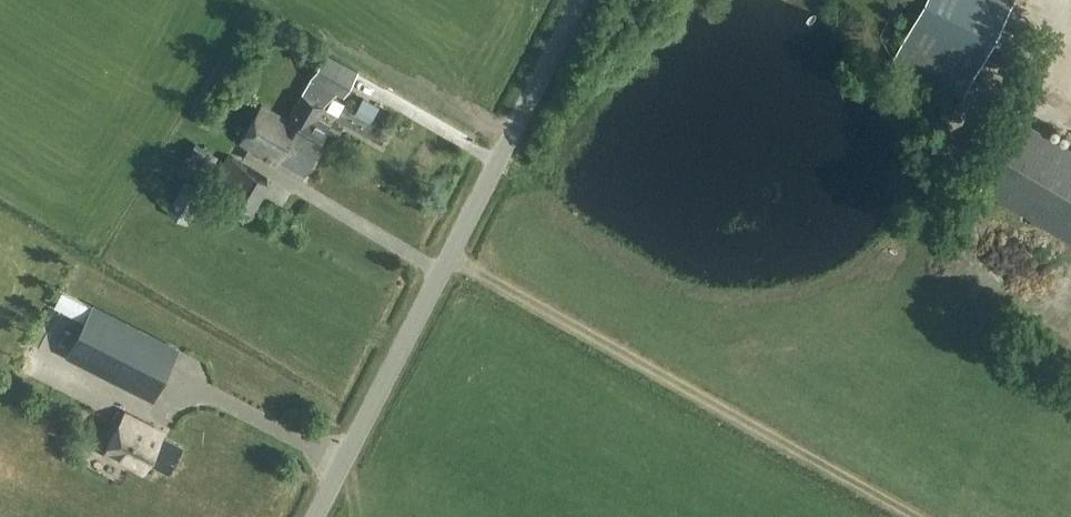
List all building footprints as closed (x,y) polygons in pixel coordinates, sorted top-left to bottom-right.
[(897,51),(968,85),(983,56),(1009,69),(1029,30),(1004,16),(1012,0),(922,0),(897,51)] [(304,95),(290,118),(299,123),(293,133),(316,147),(329,123),(318,117),(324,107),(321,106),(331,89),(343,96),(357,72),(325,54),(301,94),(304,95)] [(365,100),(358,114),(372,121),(380,107),(365,100)] [(261,105),(239,141),(277,163),(279,160),(300,173),(316,147),(293,133),(299,123),(290,118),(289,121),(261,105)] [(1021,116),(980,185),(1070,240),(1070,146),(1021,116)] [(195,141),(181,165),(203,180),(217,156),(195,141)] [(267,180),(227,155),(209,184),(249,208),(267,180)] [(189,178),(167,211),(187,224),(209,190),(189,178)] [(91,309),(68,357),(152,398),(175,350),(91,309)] [(124,415),(104,453),(143,472),(148,463),(168,473),(181,447),(148,431),(150,428),(124,415)]
